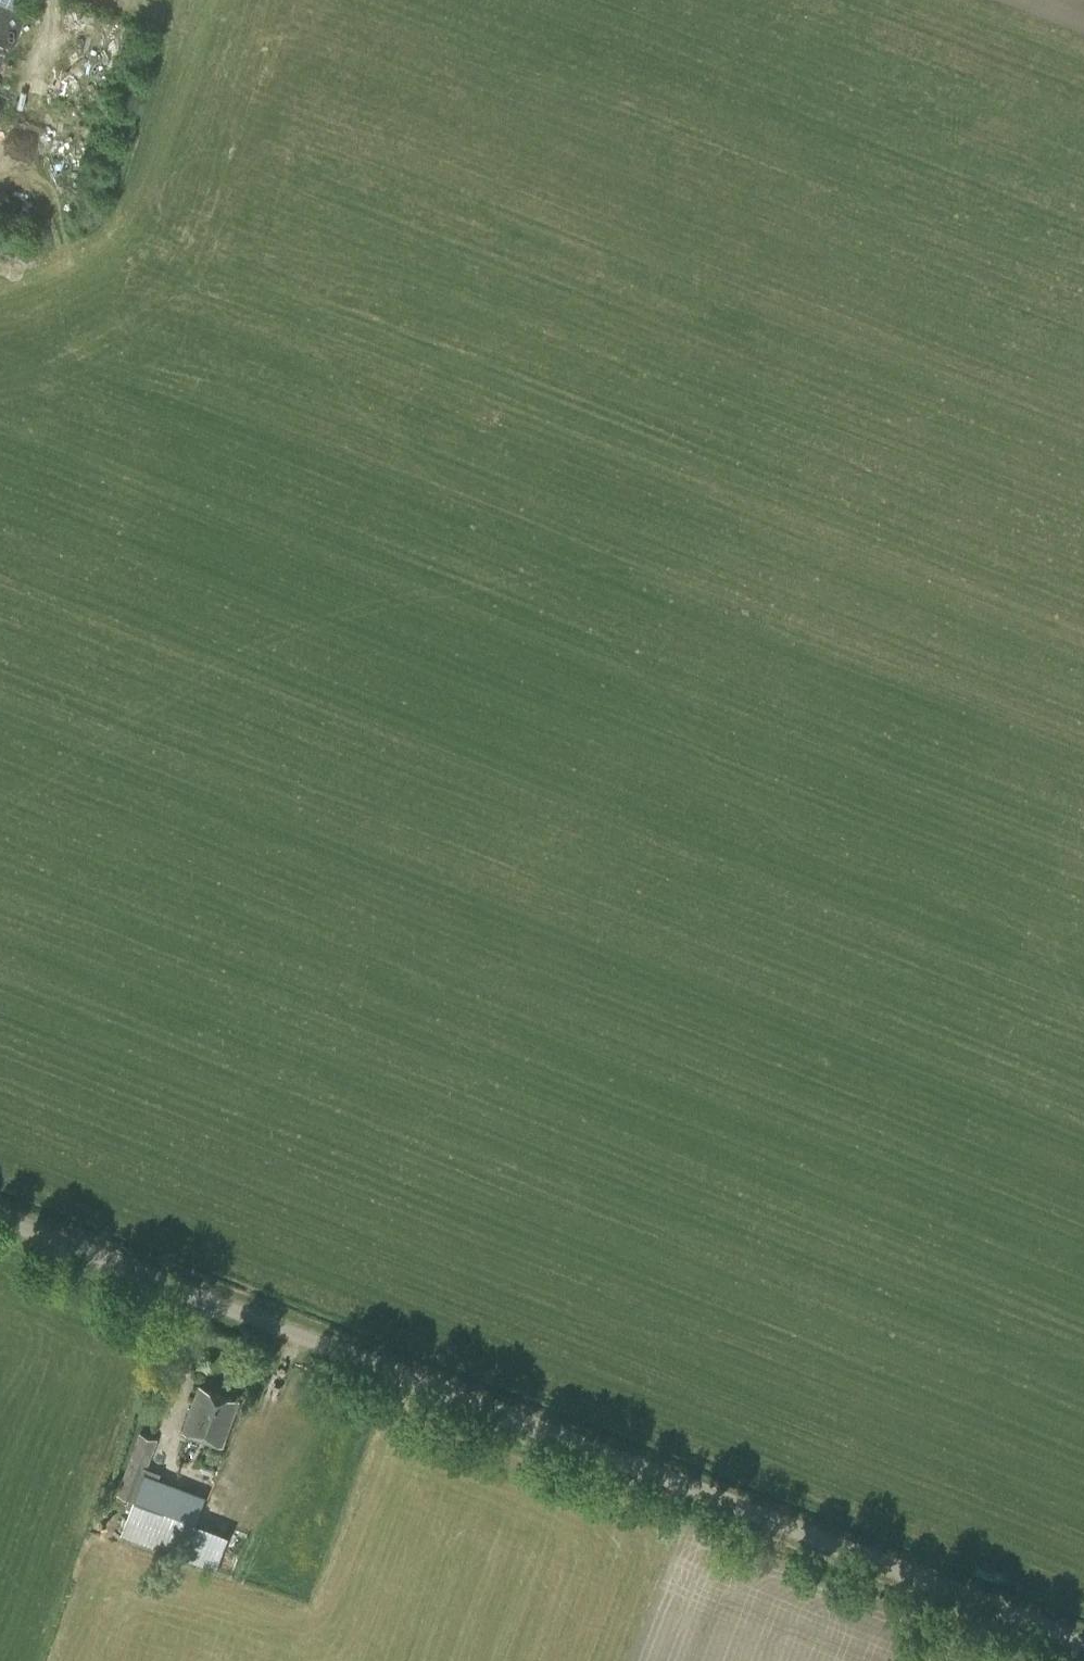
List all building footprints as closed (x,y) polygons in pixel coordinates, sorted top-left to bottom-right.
[(20,9),(0,2),(0,70),(20,9)] [(224,1443),(241,1399),(202,1384),(186,1429),(224,1443)] [(160,1485),(143,1479),(158,1438),(139,1432),(117,1493),(184,1516),(191,1497),(183,1494),(182,1497),(170,1493),(172,1487),(161,1483),(160,1485)]
